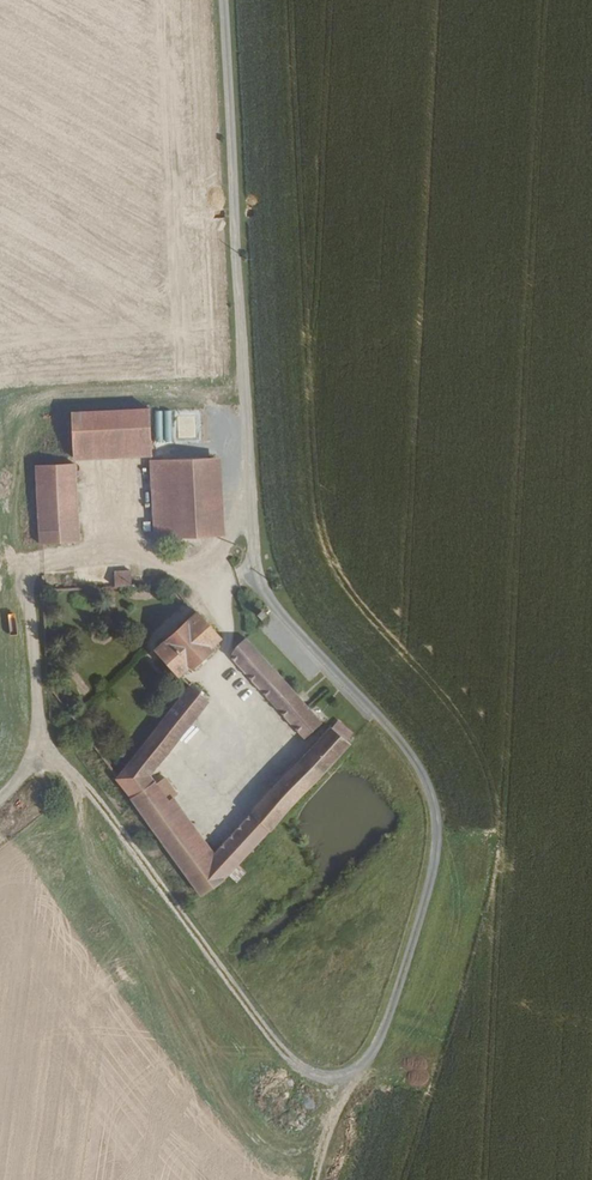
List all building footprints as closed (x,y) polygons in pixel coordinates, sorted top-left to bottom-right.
[(153,456),(151,410),(70,414),(72,460),(153,456)] [(156,443),(174,442),(173,410),(155,410),(156,443)] [(198,416),(178,416),(178,437),(198,436),(198,416)] [(223,535),(219,458),(176,460),(180,537),(205,536),(223,535)] [(180,542),(205,541),(205,536),(180,537),(176,460),(149,461),(153,538),(165,537),(166,547),(180,547),(180,542)] [(73,466),(36,468),(40,544),(77,543),(73,466)] [(110,570),(110,584),(127,584),(127,569),(110,570)] [(209,645),(220,633),(196,609),(183,622),(187,625),(170,641),(166,637),(154,648),(178,672),(188,662),(191,664),(211,646),(209,645)] [(262,621),(268,615),(265,613),(262,610),(257,615),(262,621)] [(308,710),(242,637),(228,654),(300,735),(323,713),(318,708),(320,706),(317,703),(308,710)] [(146,769),(207,700),(187,683),(114,774),(128,795),(150,777),(146,769)] [(348,728),(335,716),(210,847),(186,874),(198,891),(223,877),(267,828),(275,818),(282,811),(349,736),(345,732),(348,728)] [(175,790),(163,774),(153,781),(165,797),(171,793),(175,790)] [(153,781),(150,777),(128,795),(186,874),(210,847),(171,793),(165,797),(153,781)] [(279,823),(275,818),(267,828),(270,830),(279,823)] [(239,866),(229,875),(236,883),(246,873),(239,866)]
